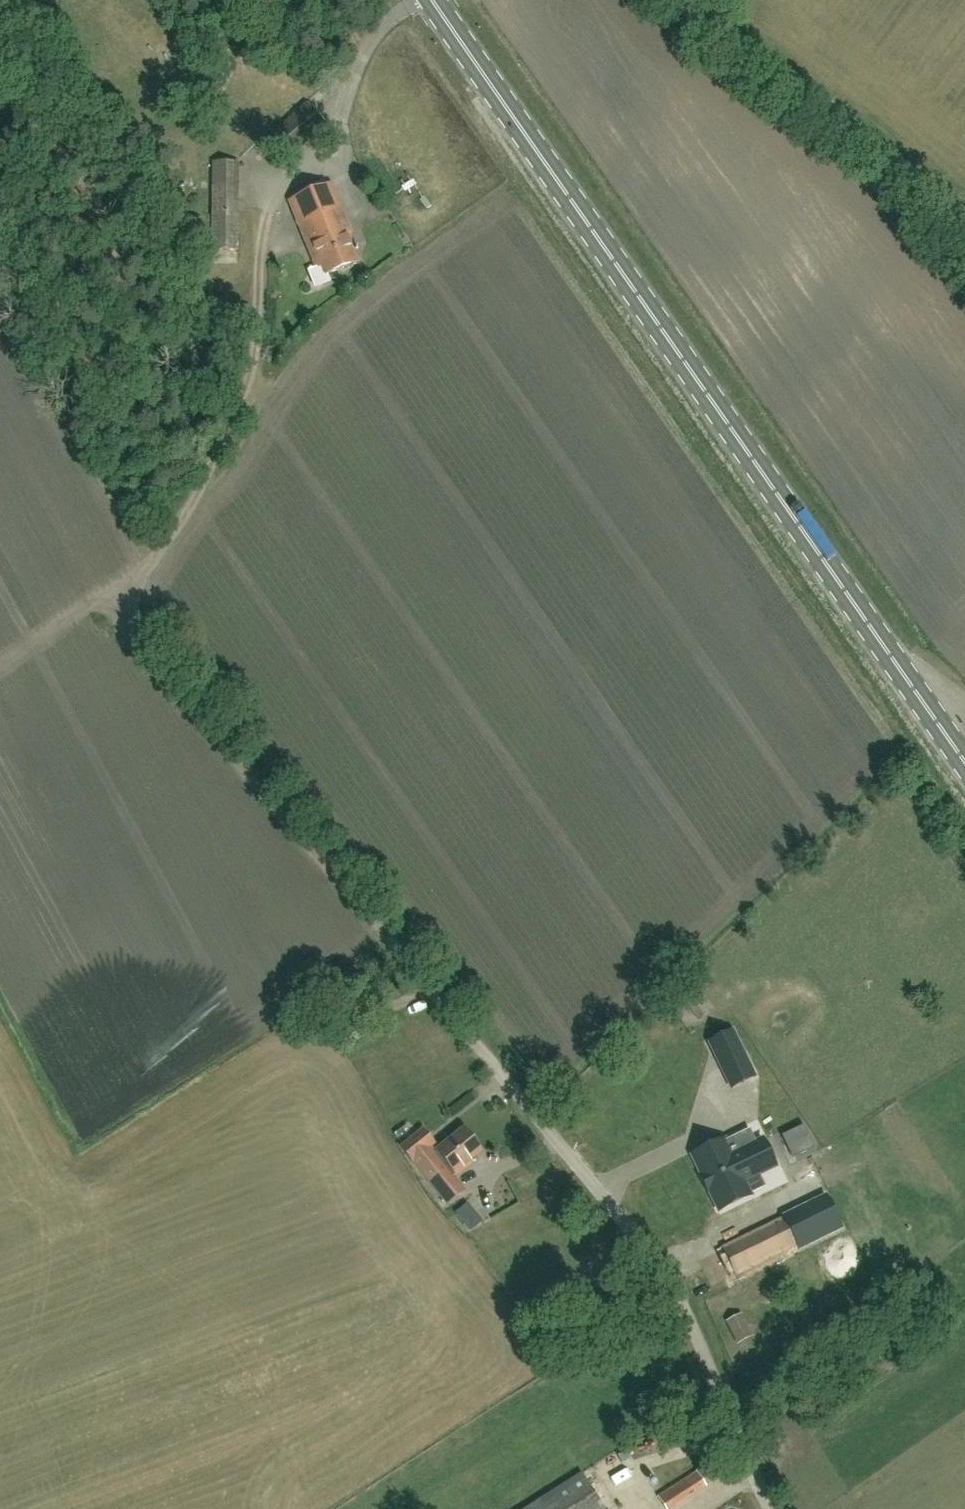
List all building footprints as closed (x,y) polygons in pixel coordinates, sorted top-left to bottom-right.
[(211,252),(239,252),(240,163),(212,163),(211,252)] [(327,276),(357,263),(346,236),(351,234),(332,185),(291,202),(318,269),(323,267),(327,276)] [(720,1065),(731,1088),(732,1089),(732,1088),(743,1083),(744,1083),(754,1078),(755,1077),(754,1077),(749,1066),(749,1065),(743,1054),(732,1031),(710,1042),(720,1065)] [(815,1147),(804,1125),(782,1136),(793,1158),(815,1147)] [(432,1156),(452,1179),(455,1176),(456,1178),(471,1165),(469,1163),(483,1151),(465,1129),(435,1154),(432,1156)] [(413,1162),(448,1205),(463,1193),(452,1179),(432,1156),(428,1151),(434,1146),(423,1132),(401,1149),(412,1163),(413,1162)] [(725,1142),(725,1141),(696,1155),(693,1156),(692,1156),(693,1157),(702,1175),(702,1176),(709,1191),(718,1209),(718,1210),(719,1210),(722,1209),(751,1195),(744,1181),(761,1174),(775,1167),(762,1140),(755,1143),(739,1151),(733,1138),(725,1142)] [(799,1249),(842,1228),(826,1196),(783,1217),(784,1218),(798,1247),(799,1249)] [(737,1277),(798,1247),(784,1218),(723,1249),(737,1277)] [(601,1327),(619,1321),(615,1311),(598,1318),(601,1327)] [(741,1314),(725,1323),(737,1345),(753,1337),(741,1314)] [(707,1488),(697,1472),(658,1498),(665,1508),(676,1508),(707,1488)] [(584,1475),(531,1508),(605,1508),(584,1475)]
